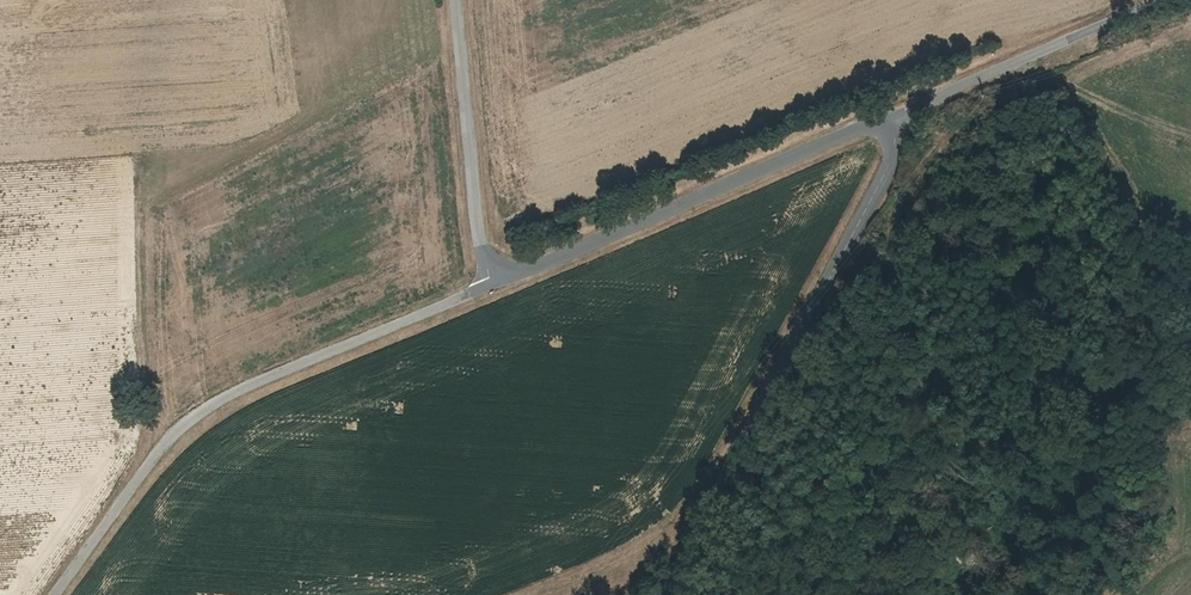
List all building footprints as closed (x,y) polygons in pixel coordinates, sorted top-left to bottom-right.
[(891,281),(887,272),(867,283),(871,291),(891,281)]
